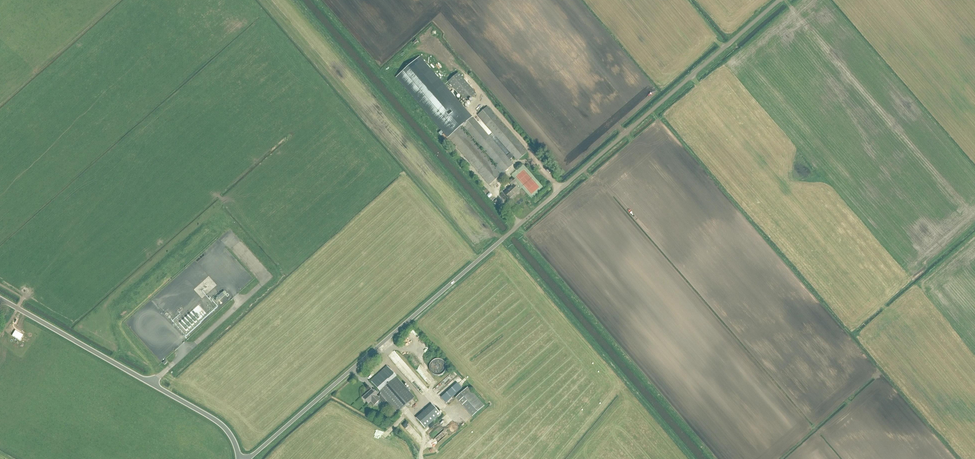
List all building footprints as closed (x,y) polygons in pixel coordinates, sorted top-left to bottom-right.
[(509,199),(519,191),(514,185),(516,183),(513,178),(508,182),(512,187),(504,193),(509,199)] [(445,364),(444,362),(441,360),(439,359),(436,359),(433,361),(431,362),(430,365),(429,368),(430,371),(432,373),(434,375),(437,376),(439,375),(442,374),(444,372),(445,370),(446,367),(445,364)] [(370,381),(398,413),(414,398),(387,366),(370,381)] [(472,417),(484,406),(467,388),(455,399),(472,417)] [(363,398),(368,404),(371,402),(374,405),(380,400),(383,404),(386,401),(380,395),(377,397),(371,390),(363,398)] [(417,419),(424,428),(440,414),(433,405),(417,419)]
